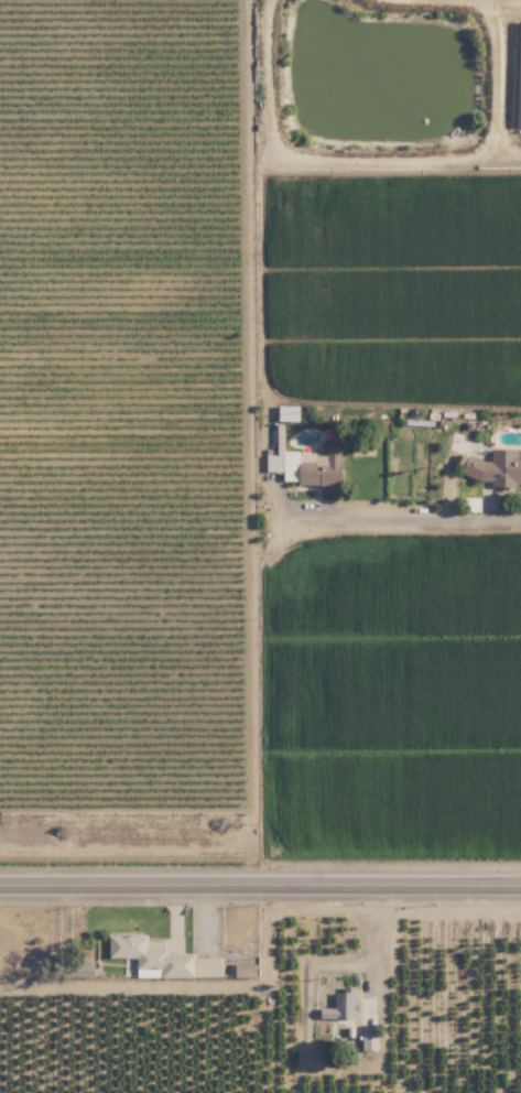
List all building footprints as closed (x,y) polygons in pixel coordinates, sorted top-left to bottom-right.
[(343,483),(341,442),(325,443),(326,452),(284,453),(284,441),(278,441),(279,455),(266,455),(266,470),(273,469),(273,462),(283,461),(284,485),(343,483)] [(491,478),(491,485),(520,485),(520,454),(519,454),(519,448),(492,448),(492,458),(465,458),(465,478),(491,478)] [(223,976),(223,957),(195,957),(195,953),(166,953),(166,941),(148,941),(148,933),(109,933),(109,956),(138,956),(138,976),(223,976)] [(236,976),(257,976),(257,963),(237,962),(236,976)] [(357,988),(335,988),(334,1007),(321,1007),(321,1017),(356,1018),(357,988)] [(362,1030),(362,1050),(379,1050),(379,1030),(362,1030)]
